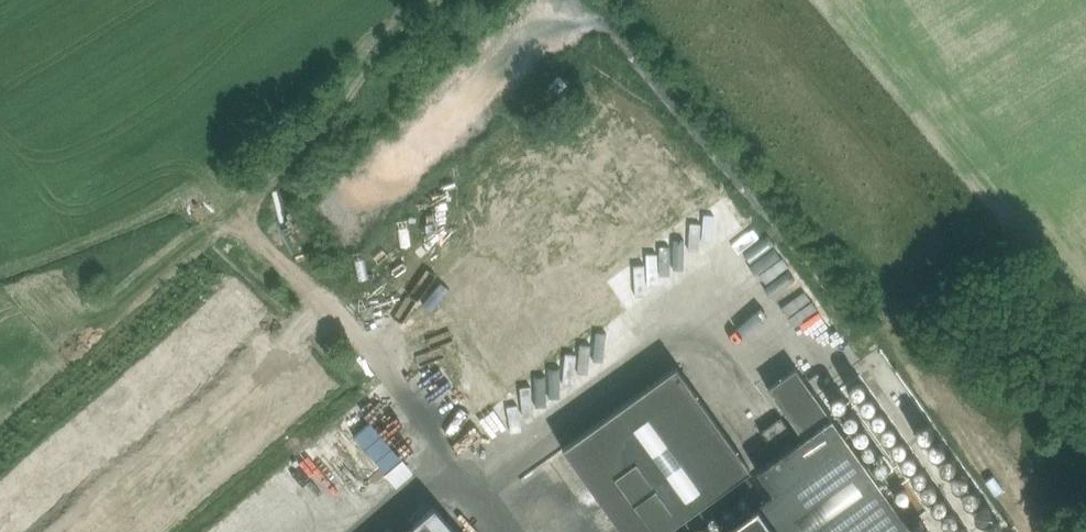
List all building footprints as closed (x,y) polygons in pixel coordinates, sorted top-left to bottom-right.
[(753,482),(746,473),(751,469),(677,366),(564,447),(625,531),(684,531),(753,482)] [(909,525),(907,523),(893,503),(869,470),(861,460),(832,418),(795,368),(794,369),(769,387),(805,437),(804,438),(758,471),(761,476),(773,492),(717,531),(914,531),(909,525)] [(782,416),(762,431),(773,446),(793,431),(782,416)] [(388,474),(405,460),(371,422),(355,435),(388,474)] [(436,506),(405,531),(458,531),(436,506)]
